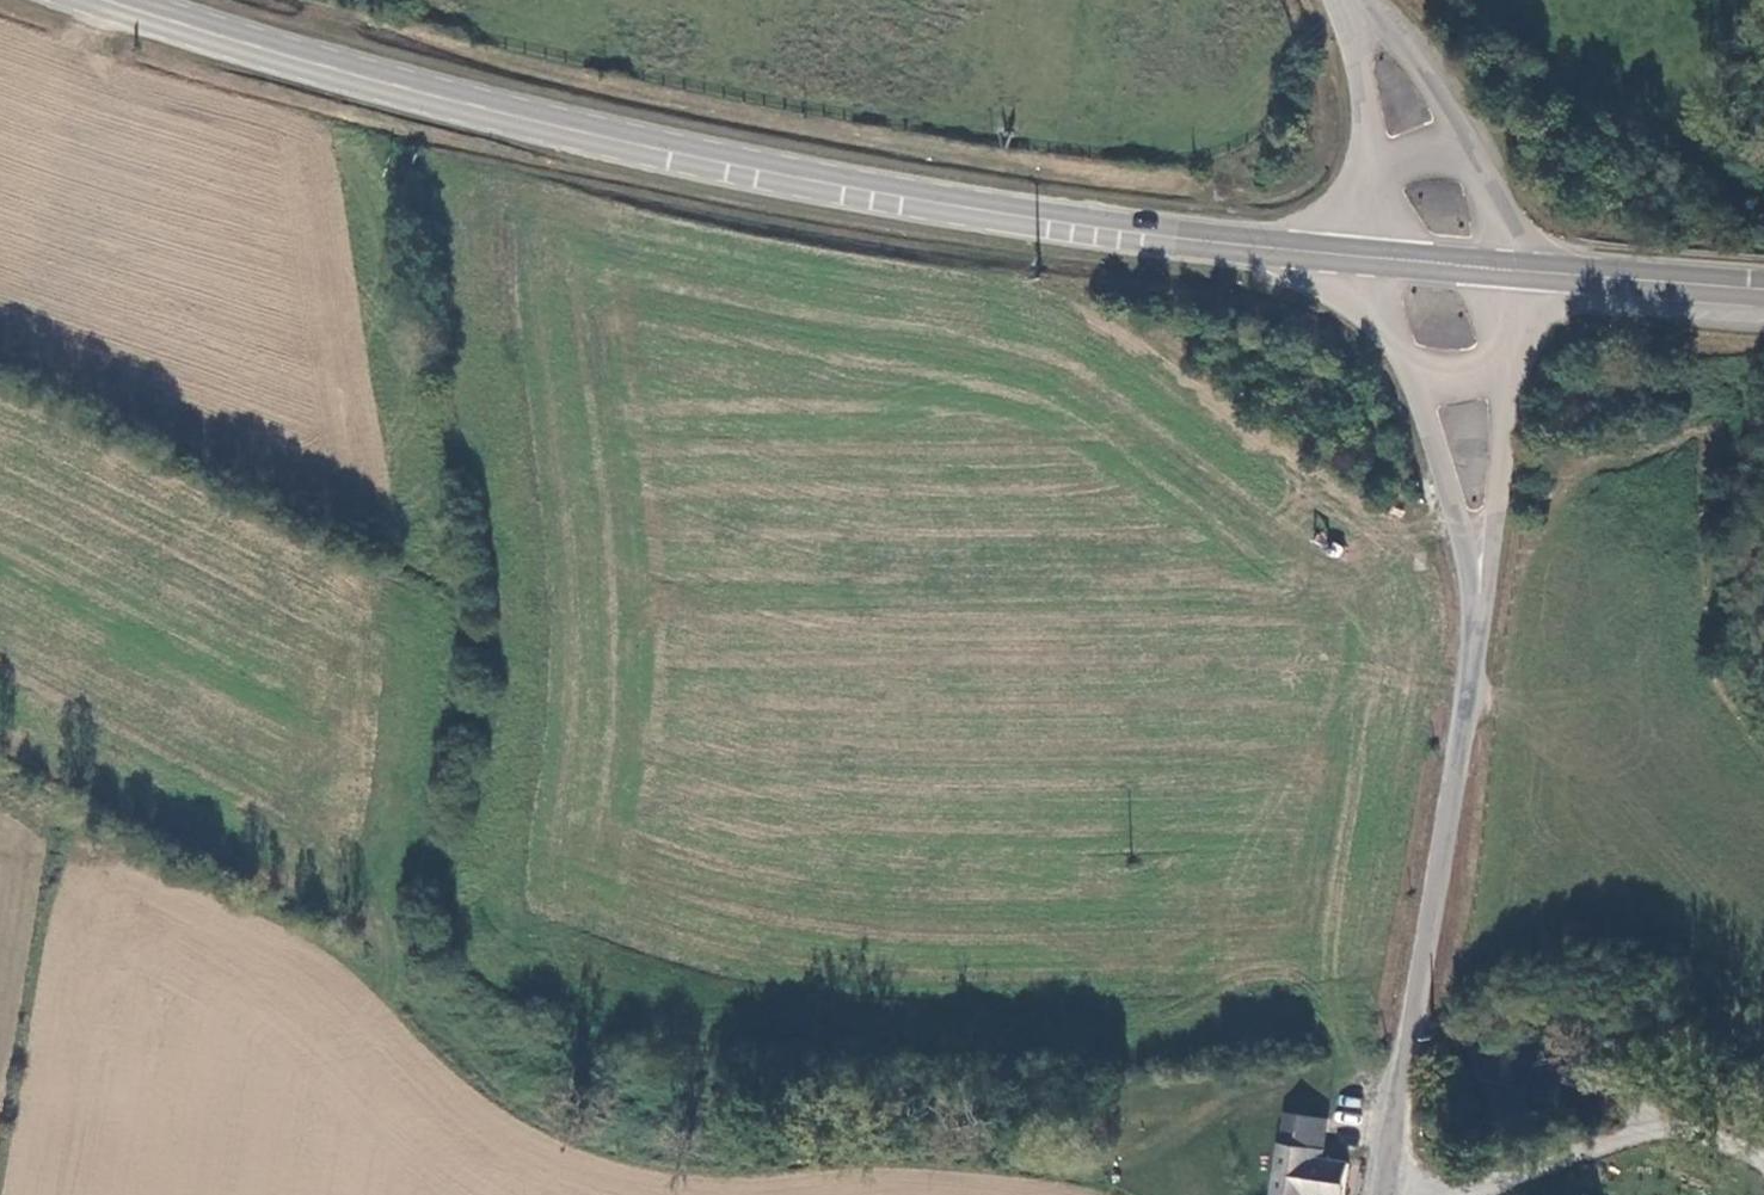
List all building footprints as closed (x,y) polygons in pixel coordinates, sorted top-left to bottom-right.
[(1344,1177),(1311,1172),(1292,1165),(1287,1153),(1288,1141),(1283,1141),(1275,1193),(1292,1194),(1342,1194),(1344,1177)] [(1321,1145),(1288,1141),(1287,1153),(1292,1165),(1311,1172),(1344,1177),(1347,1161),(1321,1158),(1321,1145)]
